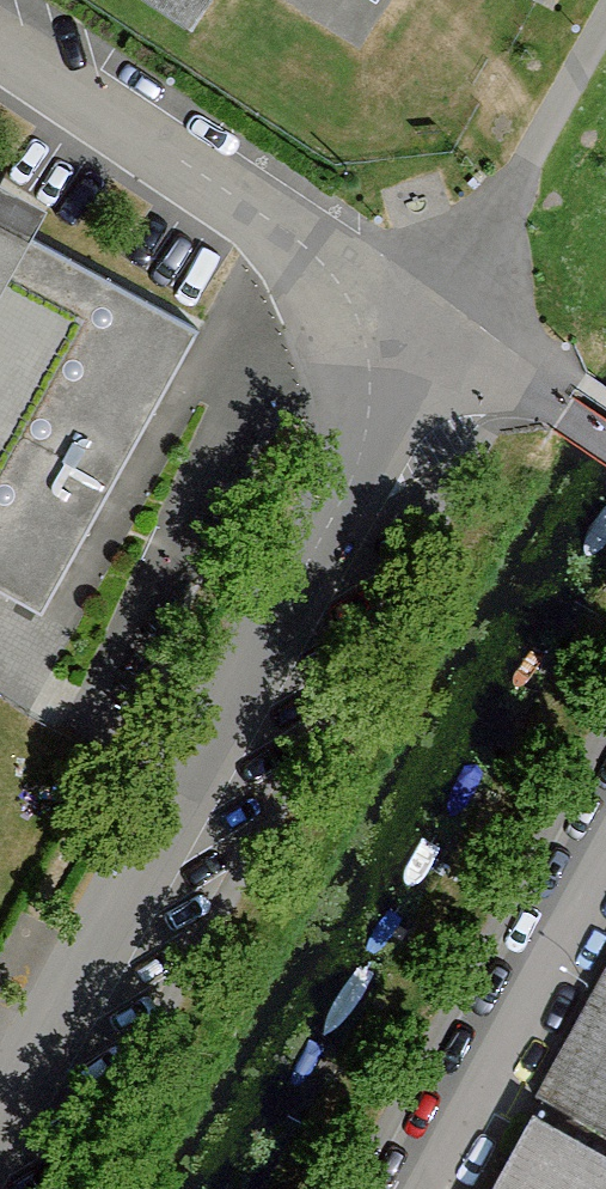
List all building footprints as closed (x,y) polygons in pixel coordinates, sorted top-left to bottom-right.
[(190,24),(207,0),(154,0),(190,24)] [(43,614),(199,329),(0,220),(0,590),(43,614)] [(534,1095),(605,1135),(605,963),(534,1095)] [(531,1122),(495,1188),(605,1188),(605,1162),(531,1122)]
